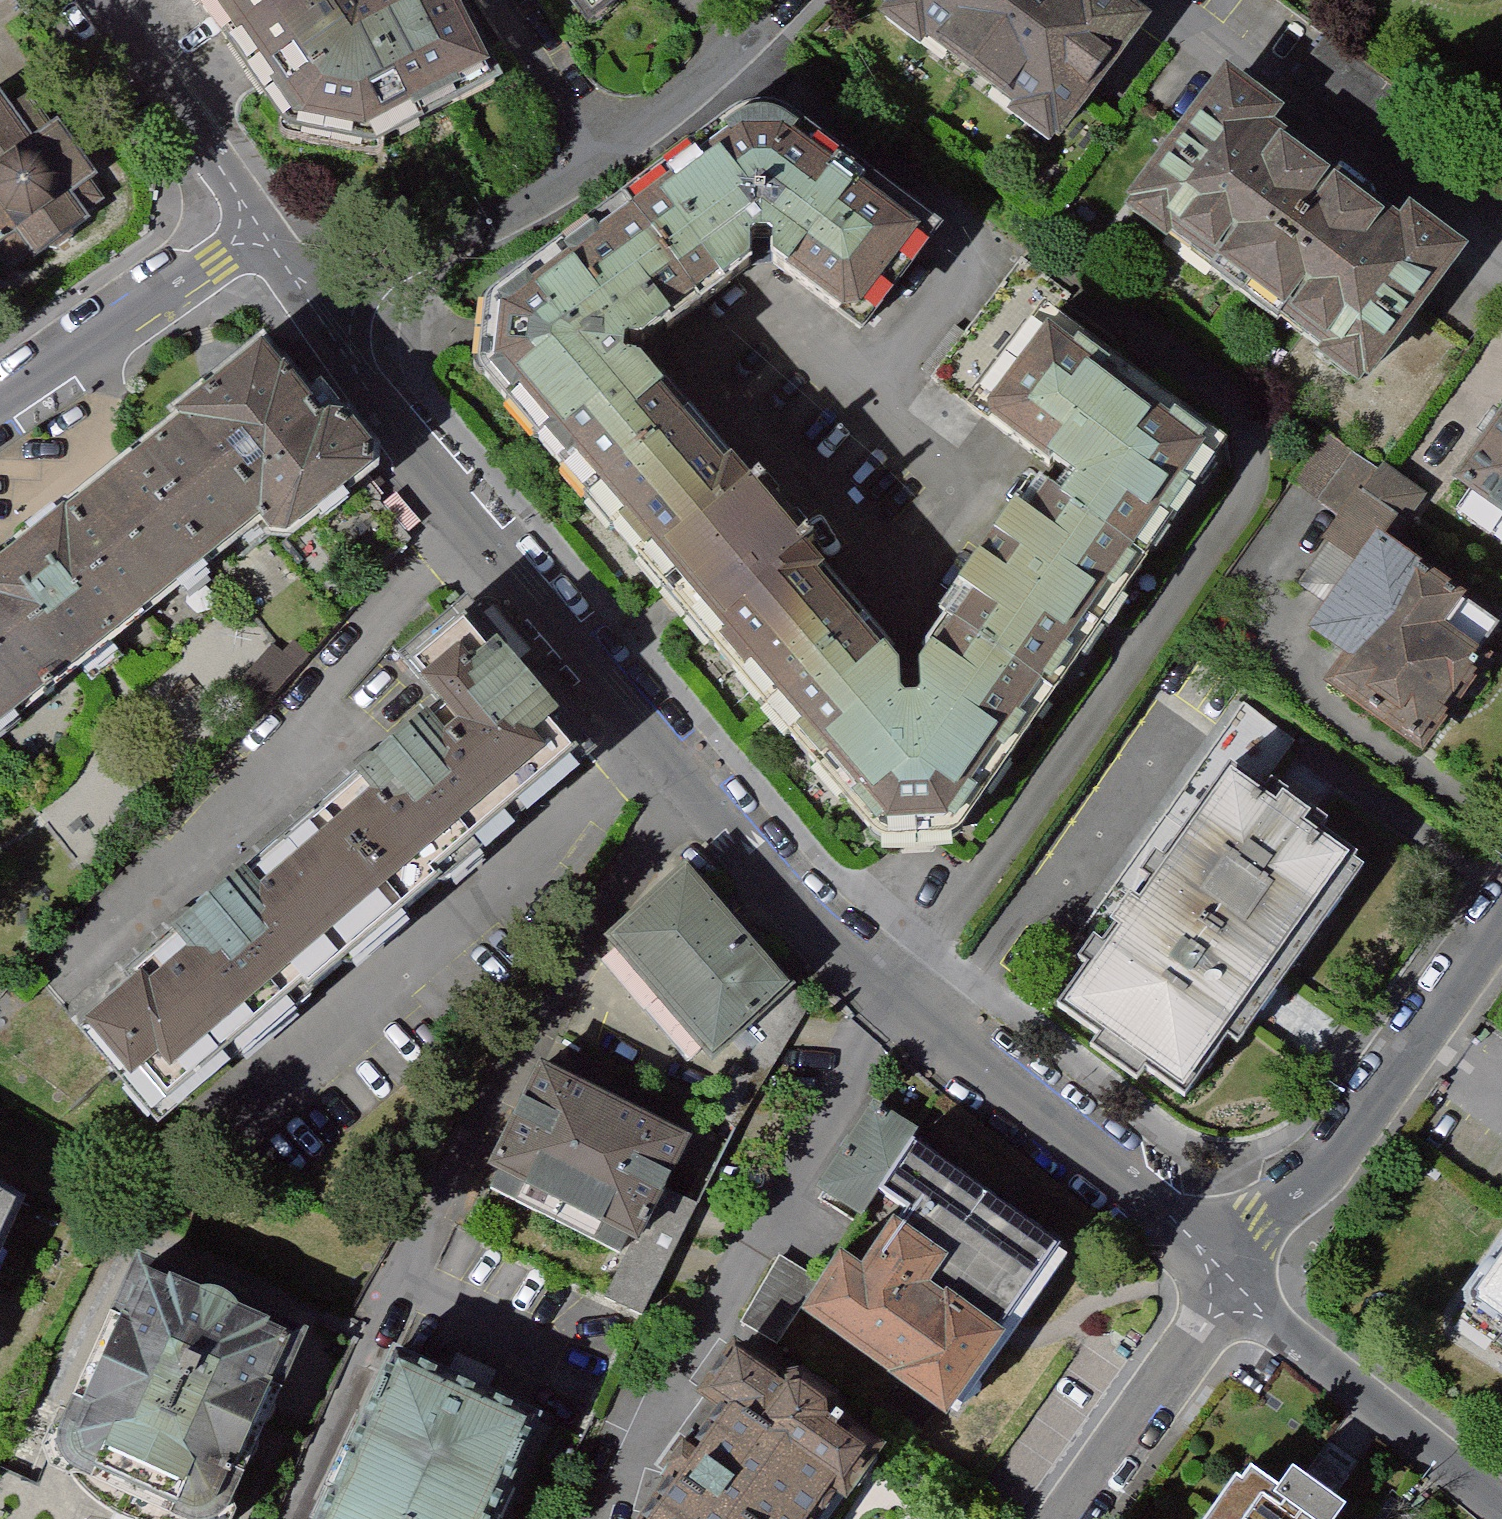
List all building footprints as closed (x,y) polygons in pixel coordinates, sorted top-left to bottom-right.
[(375,0),(201,0),(304,152),(379,165),(507,96),(457,0),(405,0),(382,10),(375,0)] [(593,25),(626,0),(571,0),(593,25)] [(1105,0),(903,0),(887,20),(926,50),(933,41),(1021,109),(1015,117),(1054,147),(1144,30),(1105,0)] [(1271,135),(1280,123),(1226,83),(1129,211),(1173,244),(1180,236),(1256,293),(1338,184),(1271,135)] [(9,97),(0,103),(0,274),(24,258),(42,284),(103,242),(98,234),(116,222),(36,107),(22,116),(9,97)] [(737,135),(636,211),(705,306),(754,270),(755,238),(776,238),(777,266),(865,333),(935,243),(793,136),(780,129),(763,126),(748,130),(737,135)] [(1405,235),(1338,184),(1256,293),(1335,352),(1329,361),(1367,389),(1464,260),(1414,223),(1405,235)] [(644,571),(739,488),(639,371),(622,370),(624,352),(639,354),(705,306),(636,211),(490,321),(479,384),(644,571)] [(1090,495),(1075,517),(1149,575),(1225,470),(1058,339),(984,437),(1058,487),(1063,479),(1090,495)] [(135,469),(211,564),(265,523),(277,540),(291,541),(373,478),(374,460),(350,429),(328,428),(307,404),(287,381),(283,383),(262,359),(217,395),(183,422),(188,428),(135,469)] [(1461,479),(1475,489),(1460,510),(1501,541),(1501,422),(1461,479)] [(1346,517),(1380,468),(1329,432),(1295,482),(1346,517)] [(1435,498),(1390,465),(1370,491),(1415,524),(1435,498)] [(0,579),(0,733),(211,564),(135,469),(0,579)] [(796,555),(739,488),(644,571),(702,637),(796,555)] [(965,631),(1059,701),(1149,575),(1075,517),(1052,504),(965,631)] [(1386,531),(1362,566),(1335,548),(1305,592),(1332,610),(1318,630),(1360,659),(1342,686),(1430,745),(1501,639),(1501,609),(1386,531)] [(908,686),(796,555),(702,637),(893,853),(954,847),(1059,701),(965,631),(927,687),(930,723),(908,722),(908,686)] [(447,708),(397,749),(482,852),(587,764),(462,616),(408,662),(447,708)] [(1136,907),(1278,1008),(1379,866),(1332,833),(1340,821),(1296,790),(1291,797),(1275,786),(1299,752),(1246,714),(1169,822),(1189,836),(1174,858),(1164,851),(1148,873),(1156,879),(1136,907)] [(213,904),(299,1005),(482,852),(397,749),(213,904)] [(785,982),(688,872),(618,933),(715,1044),(785,982)] [(162,1119),(299,1005),(213,904),(118,983),(124,991),(75,1032),(114,1078),(122,1071),(162,1119)] [(1084,960),(1094,967),(1064,1009),(1105,1038),(1097,1050),(1145,1084),(1153,1073),(1193,1101),(1235,1042),(1248,1051),(1278,1008),(1136,907),(1109,944),(1100,938),(1084,960)] [(685,1139),(541,1067),(492,1165),(637,1236),(685,1139)] [(927,1134),(879,1102),(820,1191),(866,1221),(888,1190),(919,1146),(927,1134)] [(848,1265),(816,1311),(953,1407),(1065,1248),(919,1146),(888,1190),(916,1210),(867,1279),(848,1265)] [(25,1206),(0,1190),(0,1259),(25,1206)] [(280,1338),(129,1270),(54,1431),(49,1444),(51,1458),(56,1466),(172,1515),(185,1515),(195,1512),(203,1503),(280,1338)] [(1488,1299),(1501,1308),(1501,1280),(1488,1299)] [(770,1340),(791,1316),(765,1293),(744,1318),(770,1340)] [(652,1518),(812,1518),(838,1481),(846,1487),(871,1452),(735,1357),(708,1396),(729,1411),(652,1518)] [(403,1518),(490,1518),(533,1425),(397,1364),(340,1491),(403,1518)] [(1355,1512),(1308,1479),(1295,1497),(1262,1475),(1253,1488),(1247,1484),(1223,1518),(1350,1518),(1355,1512)] [(340,1491),(327,1518),(403,1518),(340,1491)]
